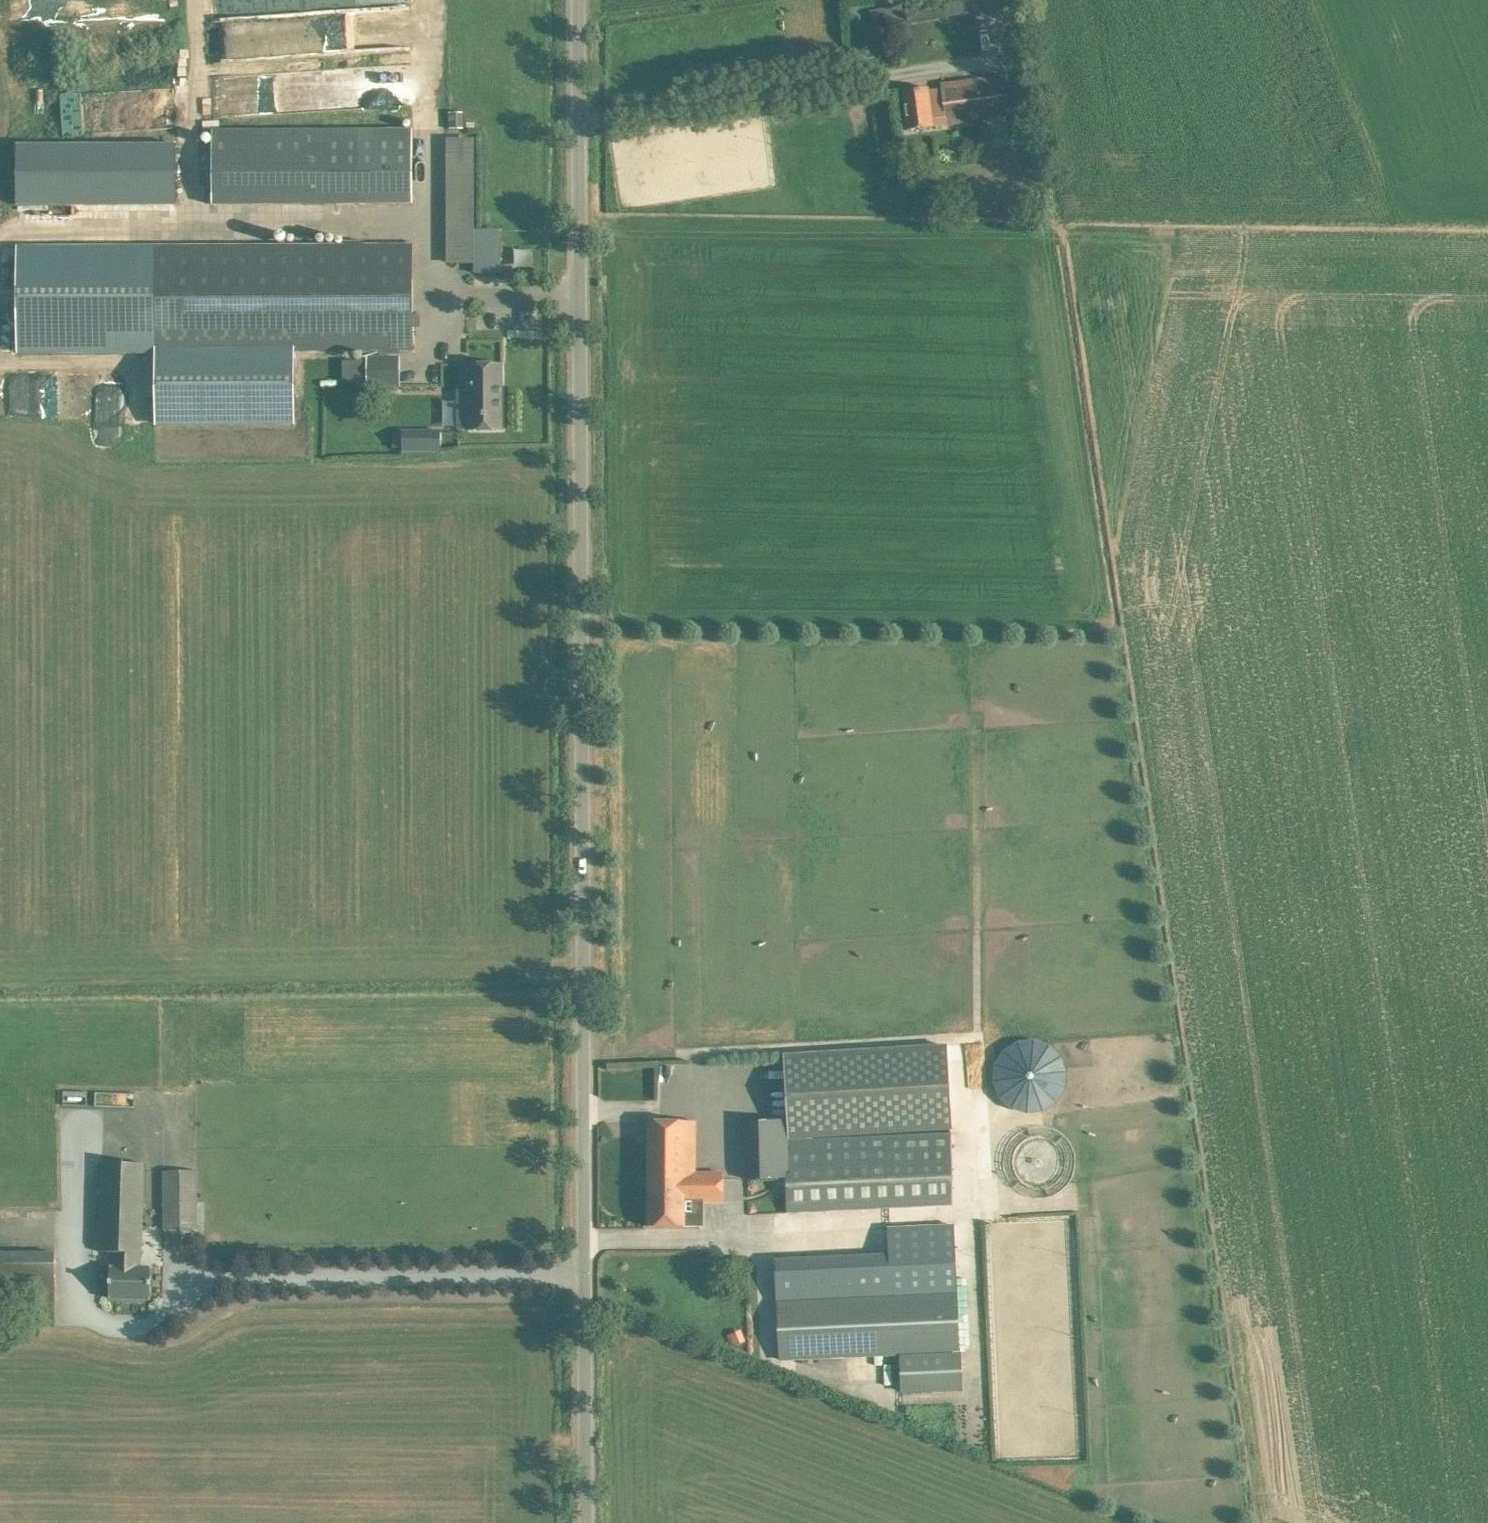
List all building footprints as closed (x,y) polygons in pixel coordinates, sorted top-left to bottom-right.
[(410,56),(408,0),(276,0),(277,15),(212,17),(214,68),(265,67),(265,66),(285,65),(285,66),(339,65),(339,58),(410,56)] [(910,24),(943,19),(940,0),(934,0),(907,5),(910,24)] [(947,17),(1005,6),(1004,0),(944,0),(947,17)] [(905,19),(903,5),(869,10),(871,25),(905,19)] [(1011,116),(1008,96),(1005,75),(940,84),(941,89),(930,91),(929,86),(901,90),(907,131),(1011,116)] [(463,111),(449,111),(449,128),(464,128),(463,111)] [(413,203),(413,129),(212,130),(212,204),(413,203)] [(474,261),(470,135),(442,136),(446,262),(474,261)] [(16,197),(16,204),(77,204),(77,143),(73,143),(16,143),(16,197)] [(156,143),(156,204),(176,204),(176,143),(156,143)] [(474,263),(474,272),(500,272),(500,230),(474,230),(474,263)] [(413,245),(364,245),(364,240),(343,240),(344,246),(0,247),(0,351),(155,350),(156,420),(295,419),(295,349),(381,349),(381,354),(400,353),(400,349),(413,349),(413,245)] [(400,387),(400,356),(367,356),(367,387),(400,387)] [(458,390),(459,429),(468,429),(468,430),(502,430),(501,364),(468,364),(468,390),(458,390)] [(402,433),(393,433),(393,447),(402,447),(402,451),(441,451),(441,429),(402,429),(402,433)] [(1060,1106),(1057,1041),(994,1045),(998,1109),(1060,1106)] [(745,1122),(747,1180),(787,1178),(788,1212),(954,1204),(951,1130),(952,1130),(947,1045),(785,1055),(789,1119),(745,1122)] [(650,1120),(649,1226),(684,1226),(684,1201),(723,1201),(723,1172),(695,1171),(696,1121),(650,1120)] [(144,1159),(119,1159),(103,1159),(100,1248),(112,1251),(111,1277),(110,1297),(150,1298),(151,1268),(141,1268),(144,1159)] [(180,1244),(180,1229),(197,1229),(196,1170),(164,1170),(165,1245),(180,1244)] [(960,1351),(956,1252),(954,1224),(887,1227),(888,1253),(777,1258),(778,1286),(781,1359),(899,1353),(901,1392),(963,1390),(961,1351),(960,1351)] [(55,1300),(55,1252),(0,1253),(0,1300),(55,1300)] [(746,1341),(741,1329),(730,1334),(735,1345),(746,1341)]
